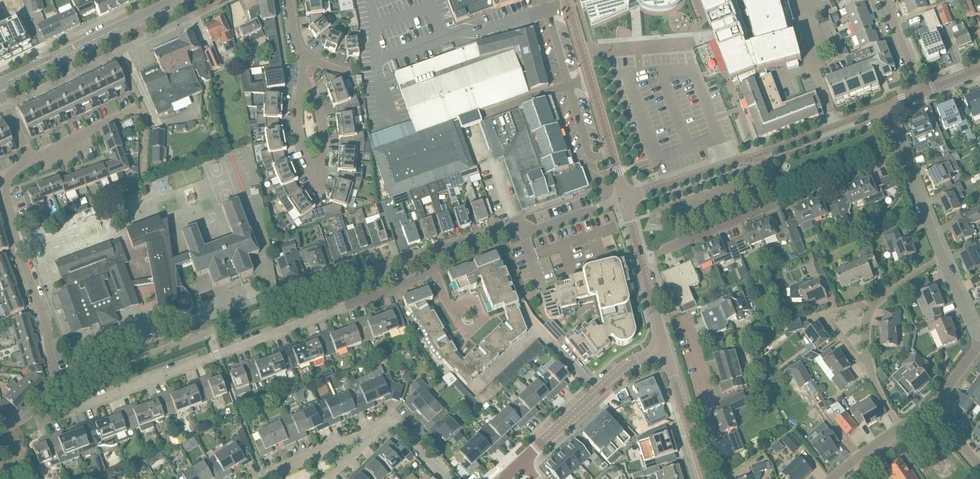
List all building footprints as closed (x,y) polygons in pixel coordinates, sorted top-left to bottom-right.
[(33,13),(44,11),(41,0),(30,0),(33,13)] [(73,1),(75,7),(80,17),(95,10),(90,0),(72,0),(73,1)] [(100,16),(114,9),(126,3),(133,0),(92,0),(100,16)] [(270,67),(282,65),(277,38),(275,39),(272,20),(275,19),(272,0),(262,0),(259,1),(260,6),(259,7),(261,21),(262,21),(264,30),(265,29),(266,39),(265,40),(270,67)] [(321,0),(307,0),(308,8),(306,8),(307,16),(309,16),(325,14),(323,2),(322,2),(321,0)] [(340,12),(352,11),(354,11),(352,0),(338,0),(340,12)] [(454,24),(516,0),(445,0),(454,24)] [(586,7),(586,9),(592,26),(630,9),(640,5),(642,7),(644,8),(647,9),(649,10),(652,11),(655,11),(658,12),(660,12),(663,12),(666,11),(669,10),(671,9),(674,8),(676,7),(677,6),(678,6),(678,5),(679,4),(680,3),(680,2),(681,1),(681,0),(584,0),(586,7)] [(731,81),(737,79),(739,84),(740,87),(768,76),(767,73),(778,70),(778,68),(787,65),(788,70),(799,67),(798,62),(802,61),(801,58),(803,57),(797,37),(795,38),(791,23),(794,22),(789,3),(786,3),(785,0),(701,0),(731,81)] [(864,2),(868,1),(867,0),(850,0),(852,6),(846,8),(846,9),(864,2)] [(907,0),(909,5),(906,6),(910,15),(927,8),(925,1),(927,0),(907,0)] [(231,10),(241,8),(239,2),(229,4),(231,10)] [(846,9),(851,22),(869,15),(864,2),(846,9)] [(937,10),(944,27),(953,23),(946,6),(937,10)] [(257,22),(261,21),(259,7),(248,12),(249,13),(251,23),(238,30),(243,39),(244,39),(247,45),(264,37),(261,31),(257,22)] [(73,10),(59,16),(60,19),(66,32),(80,25),(76,16),(73,10)] [(922,41),(919,42),(928,64),(941,59),(939,56),(946,53),(936,28),(941,26),(934,10),(922,15),(928,28),(931,37),(922,41)] [(351,12),(346,16),(350,21),(355,18),(351,12)] [(330,27),(323,18),(323,15),(325,14),(309,16),(311,28),(313,31),(311,32),(316,38),(318,37),(330,27)] [(851,22),(856,36),(872,30),(870,24),(872,23),(869,15),(851,22)] [(8,52),(20,46),(20,47),(29,42),(29,41),(31,41),(19,16),(10,21),(10,22),(8,23),(10,25),(1,29),(0,26),(0,56),(8,52)] [(60,19),(59,16),(38,26),(45,42),(66,32),(60,19)] [(229,33),(224,19),(216,22),(216,23),(206,28),(212,42),(220,39),(226,54),(235,50),(234,39),(232,40),(229,33)] [(954,38),(954,40),(958,49),(972,43),(968,32),(967,33),(963,24),(956,27),(960,35),(954,38)] [(336,51),(342,37),(331,32),(329,29),(330,28),(330,27),(318,37),(325,46),(329,48),(328,50),(335,53),(336,51)] [(478,112),(548,87),(548,86),(547,87),(532,31),(533,30),(482,43),(482,44),(476,46),(395,74),(412,121),(369,137),(372,151),(447,124),(453,121),(457,120),(461,129),(482,122),(478,112)] [(872,30),(856,36),(862,49),(880,42),(876,34),(874,35),(872,30)] [(192,34),(179,39),(181,43),(181,44),(194,72),(197,71),(200,78),(207,81),(211,81),(209,72),(206,61),(205,58),(197,41),(195,42),(192,34)] [(351,57),(359,56),(357,39),(345,40),(341,39),(342,37),(336,51),(347,55),(351,55),(351,57)] [(159,65),(139,73),(143,81),(158,117),(168,112),(169,116),(175,114),(175,112),(192,105),(189,98),(202,92),(196,78),(194,72),(181,44),(181,43),(179,39),(152,50),(154,55),(159,65)] [(886,43),(874,48),(879,60),(826,80),(836,105),(880,88),(877,80),(893,74),(891,70),(895,69),(886,43)] [(207,57),(205,58),(206,61),(209,72),(212,71),(210,65),(219,61),(214,49),(205,53),(207,57)] [(872,54),(870,50),(846,59),(850,68),(854,66),(853,61),(872,54)] [(116,64),(100,72),(113,100),(118,97),(113,87),(120,84),(125,94),(130,92),(116,64)] [(282,65),(270,67),(264,68),(265,75),(262,83),(252,85),(249,70),(240,72),(243,94),(244,94),(251,94),(281,95),(281,94),(277,94),(277,88),(285,87),(282,65)] [(100,72),(84,80),(97,107),(101,105),(96,95),(104,92),(108,102),(113,100),(100,72)] [(328,85),(326,86),(330,97),(347,91),(343,80),(341,81),(340,78),(324,73),(328,85)] [(750,111),(752,117),(783,105),(771,75),(768,76),(740,87),(746,101),(741,103),(741,102),(740,102),(744,113),(745,113),(745,112),(750,111)] [(84,80),(67,88),(81,115),(85,113),(80,103),(87,99),(92,110),(97,107),(84,80)] [(67,88),(51,96),(64,123),(69,121),(64,110),(71,107),(76,117),(81,115),(67,88)] [(347,91),(330,97),(332,104),(335,103),(338,112),(360,106),(356,97),(350,99),(347,91)] [(783,105),(752,117),(760,139),(819,116),(818,112),(823,110),(816,92),(783,105)] [(969,108),(973,120),(979,118),(979,93),(965,99),(969,108)] [(51,96),(35,103),(48,131),(53,128),(48,118),(55,115),(60,125),(64,123),(51,96)] [(282,108),(282,100),(280,100),(280,97),(264,96),(264,107),(282,108)] [(583,190),(551,97),(522,107),(522,108),(490,119),(522,211),(545,203),(543,198),(548,196),(550,201),(583,190)] [(35,103),(18,111),(32,139),(36,136),(31,126),(39,123),(43,133),(48,131),(35,103)] [(961,135),(967,133),(970,142),(975,140),(971,131),(964,113),(959,115),(954,103),(938,109),(941,118),(941,119),(942,122),(943,122),(946,130),(958,126),(961,135)] [(338,117),(336,117),(338,128),(355,126),(354,118),(361,117),(360,106),(338,112),(338,117)] [(257,117),(257,126),(279,124),(280,119),(280,115),(282,116),(282,108),(264,107),(257,107),(257,117)] [(945,158),(950,156),(937,124),(930,126),(927,117),(910,123),(913,131),(913,132),(912,133),(917,147),(930,142),(933,150),(942,147),(944,153),(943,153),(945,158)] [(372,152),(389,199),(409,191),(426,185),(443,179),(460,173),(470,169),(453,122),(453,121),(447,124),(372,151),(372,152)] [(0,124),(0,145),(7,142),(12,152),(17,150),(4,122),(0,124)] [(257,126),(256,126),(257,131),(258,137),(265,136),(267,143),(285,140),(283,129),(280,129),(279,124),(257,126)] [(100,131),(104,142),(118,137),(124,135),(123,133),(117,135),(114,126),(100,131)] [(355,126),(338,128),(339,135),(341,135),(341,139),(342,144),(365,144),(370,144),(369,139),(364,140),(364,133),(356,134),(355,126)] [(153,149),(153,163),(163,163),(163,161),(166,162),(166,149),(164,149),(164,132),(164,131),(154,131),(153,149)] [(212,136),(214,145),(223,142),(221,134),(212,136)] [(109,153),(121,148),(122,148),(118,137),(104,142),(109,153)] [(263,163),(285,157),(284,148),(286,147),(285,140),(267,143),(268,151),(261,152),(263,163)] [(339,153),(339,160),(356,161),(357,154),(364,154),(372,155),(370,144),(365,144),(342,144),(342,149),(342,153),(339,153)] [(121,148),(109,153),(112,162),(130,170),(128,166),(121,148)] [(939,169),(930,173),(937,187),(946,183),(950,181),(948,176),(959,170),(956,162),(960,160),(957,153),(952,156),(952,155),(950,156),(945,158),(942,160),(945,166),(939,169)] [(294,171),(291,164),(289,165),(285,157),(263,163),(267,173),(274,171),(277,178),(294,171)] [(363,171),(355,170),(356,161),(339,160),(338,168),(340,168),(340,177),(362,181),(363,171)] [(112,162),(103,165),(108,178),(117,175),(123,172),(130,170),(112,162)] [(108,178),(103,165),(92,169),(98,183),(108,179),(108,178)] [(475,167),(470,169),(460,173),(464,184),(477,223),(488,219),(482,201),(477,203),(469,178),(479,174),(477,166),(475,167)] [(92,169),(82,173),(87,187),(98,183),(92,169)] [(277,198),(298,187),(294,179),(297,178),(294,171),(277,178),(280,185),(273,188),(277,198)] [(87,187),(82,173),(71,177),(76,191),(87,187)] [(460,173),(443,179),(447,191),(446,191),(459,229),(471,225),(465,207),(460,209),(453,188),(464,184),(460,173)] [(871,179),(857,185),(864,201),(865,200),(867,206),(885,198),(883,193),(890,190),(900,187),(896,174),(881,179),(883,185),(875,188),(871,179)] [(71,177),(60,181),(64,192),(65,195),(76,191),(71,177)] [(359,191),(362,181),(340,177),(337,185),(335,184),(333,192),(350,197),(352,189),(359,191)] [(59,178),(48,182),(53,196),(64,192),(60,181),(59,178)] [(454,231),(448,212),(443,214),(437,194),(446,191),(447,191),(443,179),(426,185),(430,196),(429,197),(442,235),(454,231)] [(37,186),(38,189),(43,202),(44,202),(43,200),(53,196),(48,182),(37,186)] [(965,191),(961,183),(943,191),(946,198),(940,201),(947,216),(961,209),(956,201),(964,197),(961,193),(965,191)] [(437,237),(431,219),(427,220),(420,200),(429,197),(430,196),(426,185),(409,191),(411,200),(420,225),(422,231),(425,240),(437,237)] [(848,200),(836,205),(839,211),(842,217),(842,219),(851,215),(850,211),(851,211),(852,206),(864,201),(857,185),(844,190),(848,200)] [(288,214),(309,199),(305,193),(303,194),(298,187),(277,198),(288,214)] [(258,188),(250,189),(251,196),(259,195),(258,188)] [(43,202),(38,189),(28,193),(29,196),(25,198),(28,205),(32,204),(33,207),(42,203),(43,202)] [(104,201),(115,197),(113,191),(102,195),(104,201)] [(390,200),(381,202),(386,217),(397,213),(406,239),(404,239),(407,248),(414,246),(414,244),(419,243),(413,225),(409,226),(401,203),(411,200),(409,191),(389,199),(390,200)] [(350,197),(333,192),(329,202),(332,203),(331,205),(323,208),(327,221),(335,218),(341,216),(342,215),(341,212),(342,207),(347,208),(350,197)] [(55,195),(58,204),(65,201),(62,193),(55,195)] [(327,221),(323,208),(314,211),(311,206),(313,205),(309,199),(288,214),(294,210),(300,218),(298,219),(304,228),(327,221)] [(839,211),(836,205),(825,209),(821,199),(807,205),(814,221),(832,214),(833,216),(839,218),(842,217),(839,211)] [(82,206),(80,200),(73,202),(75,208),(76,207),(79,207),(82,206)] [(182,288),(175,269),(192,262),(197,277),(208,272),(214,287),(253,272),(248,258),(259,254),(251,232),(250,232),(238,201),(222,207),(234,238),(204,249),(196,227),(182,232),(190,254),(173,261),(167,221),(161,223),(159,218),(127,231),(134,250),(147,246),(153,279),(131,282),(123,260),(126,259),(121,244),(111,247),(110,242),(55,263),(61,278),(64,277),(68,290),(57,294),(72,335),(91,329),(90,327),(98,324),(100,330),(119,323),(115,311),(123,308),(124,311),(140,305),(133,287),(154,283),(159,307),(166,302),(167,303),(168,305),(169,306),(171,308),(172,309),(174,310),(176,311),(178,311),(180,312),(181,312),(183,312),(185,313),(187,312),(189,312),(190,311),(191,310),(192,309),(192,307),(193,306),(193,305),(193,304),(192,302),(191,299),(191,297),(190,295),(188,294),(187,292),(185,290),(182,288)] [(95,208),(93,202),(82,206),(84,211),(89,210),(95,208)] [(383,227),(389,225),(386,217),(381,202),(375,205),(378,215),(364,220),(368,232),(374,249),(375,249),(375,248),(382,246),(381,243),(388,241),(383,227)] [(797,228),(814,221),(807,205),(794,210),(798,220),(786,225),(791,239),(793,243),(802,240),(797,228)] [(89,210),(81,213),(84,220),(101,213),(99,206),(95,208),(89,210)] [(967,213),(962,215),(953,220),(956,227),(951,229),(958,245),(962,243),(962,244),(964,243),(963,242),(972,238),(967,227),(979,221),(979,208),(967,214),(967,213)] [(367,248),(363,234),(368,232),(364,220),(361,209),(355,211),(360,227),(346,232),(345,232),(347,239),(348,238),(354,256),(355,256),(354,255),(362,252),(361,250),(367,248)] [(349,261),(343,240),(347,239),(345,232),(346,232),(341,216),(335,218),(340,234),(326,239),(329,250),(333,259),(335,265),(349,261)] [(771,220),(757,226),(763,242),(777,236),(780,243),(791,239),(786,225),(775,229),(771,220)] [(744,237),(734,241),(736,245),(736,246),(740,255),(748,252),(746,249),(763,242),(757,226),(744,231),(745,233),(743,233),(744,237)] [(916,254),(913,246),(915,245),(912,238),(902,242),(897,230),(883,235),(886,243),(887,243),(892,254),(897,252),(901,263),(909,260),(908,257),(916,254)] [(0,240),(0,252),(9,250),(6,239),(0,240)] [(721,240),(707,246),(713,262),(714,262),(715,266),(724,262),(725,264),(734,260),(735,263),(742,260),(740,255),(736,246),(736,245),(734,241),(724,245),(723,242),(722,243),(721,240)] [(961,257),(969,273),(979,267),(979,247),(978,241),(965,248),(968,254),(961,257)] [(277,262),(281,273),(284,282),(298,278),(293,263),(300,261),(294,243),(281,247),(285,260),(277,262)] [(333,259),(329,250),(328,250),(326,243),(317,246),(298,252),(300,258),(302,258),(304,265),(308,264),(311,273),(326,268),(324,262),(331,259),(333,259)] [(694,270),(713,262),(707,246),(694,251),(694,253),(686,256),(689,262),(691,262),(694,270)] [(835,272),(838,279),(842,288),(865,279),(865,281),(874,277),(870,269),(877,266),(877,267),(878,267),(870,247),(860,252),(863,260),(835,272)] [(803,281),(803,282),(790,287),(791,300),(804,299),(806,303),(821,297),(822,301),(828,299),(819,277),(824,275),(815,253),(809,256),(813,265),(808,267),(813,278),(809,280),(808,279),(806,279),(805,279),(804,279),(804,280),(803,280),(803,281)] [(504,310),(505,310),(518,304),(505,270),(500,272),(497,265),(504,263),(499,254),(473,263),(474,265),(469,267),(468,265),(448,273),(452,285),(455,284),(459,293),(469,289),(470,290),(483,285),(493,311),(503,307),(504,310)] [(9,266),(5,255),(0,257),(0,270),(9,266)] [(598,269),(599,272),(593,273),(592,270),(592,269),(582,272),(584,280),(578,281),(577,278),(577,277),(568,280),(569,284),(555,287),(556,291),(541,295),(546,315),(551,321),(563,318),(563,317),(560,318),(558,312),(576,307),(575,303),(596,298),(603,329),(597,331),(594,326),(577,339),(573,333),(578,330),(577,329),(564,339),(582,362),(583,361),(582,359),(586,356),(588,359),(589,360),(596,354),(595,352),(599,349),(602,352),(601,352),(602,353),(610,347),(606,342),(611,338),(613,340),(614,342),(616,343),(617,344),(618,344),(620,345),(623,345),(625,345),(627,344),(628,343),(630,342),(631,341),(632,340),(633,339),(634,337),(634,335),(634,332),(634,330),(631,317),(630,318),(627,319),(624,309),(627,308),(627,307),(624,308),(623,303),(626,302),(627,302),(625,293),(624,293),(623,287),(629,285),(627,277),(625,277),(623,271),(624,271),(625,271),(623,262),(606,266),(606,265),(600,266),(600,267),(598,268),(598,269)] [(690,288),(700,284),(694,270),(691,262),(689,262),(681,266),(680,263),(674,265),(675,268),(662,274),(677,309),(680,308),(695,302),(690,288)] [(14,277),(9,266),(0,270),(0,282),(14,277)] [(747,273),(740,276),(743,282),(749,279),(747,273)] [(969,279),(973,286),(979,283),(979,273),(969,279)] [(2,294),(16,288),(18,288),(14,277),(0,282),(0,283),(4,293),(2,293),(2,294)] [(915,324),(915,326),(916,327),(927,323),(929,322),(941,316),(942,316),(939,308),(945,306),(936,286),(922,292),(931,312),(926,315),(927,319),(915,324)] [(2,294),(7,304),(20,299),(16,288),(2,294)] [(411,316),(411,317),(428,307),(425,303),(433,300),(428,288),(403,298),(407,309),(410,308),(413,314),(411,316)] [(744,319),(741,311),(748,308),(742,293),(732,297),(731,294),(708,304),(711,310),(702,314),(711,336),(727,329),(724,323),(734,319),(737,320),(738,322),(744,319)] [(20,299),(7,304),(11,315),(24,310),(20,299)] [(695,302),(680,308),(682,314),(698,308),(695,302)] [(380,318),(388,338),(390,337),(389,333),(405,327),(397,305),(385,310),(387,315),(380,318)] [(454,373),(456,371),(459,361),(454,355),(457,353),(450,341),(448,342),(443,334),(445,333),(432,310),(430,311),(428,307),(411,317),(416,325),(418,324),(426,338),(424,339),(434,356),(436,355),(440,363),(443,361),(454,373)] [(459,361),(456,371),(458,373),(457,375),(468,386),(479,376),(478,374),(484,369),(485,370),(499,357),(498,356),(510,344),(511,346),(513,345),(512,345),(518,339),(519,340),(527,332),(523,321),(521,322),(517,311),(505,315),(508,322),(502,328),(500,327),(481,345),(483,346),(475,353),(474,351),(464,360),(463,359),(459,361)] [(901,325),(901,321),(900,311),(885,311),(885,325),(881,325),(881,347),(897,346),(896,325),(901,325)] [(2,335),(31,327),(28,314),(11,319),(13,327),(0,331),(0,332),(1,335),(2,334),(2,335)] [(359,319),(368,341),(384,335),(386,339),(388,338),(380,318),(373,320),(371,315),(359,319)] [(954,334),(957,333),(951,319),(943,322),(941,316),(929,322),(927,323),(916,327),(917,330),(913,349),(917,336),(918,331),(928,326),(931,332),(936,330),(943,347),(958,341),(954,334)] [(343,332),(351,352),(353,351),(352,348),(368,341),(359,319),(347,324),(349,329),(343,332)] [(790,322),(786,323),(789,334),(803,329),(806,332),(804,333),(816,350),(830,339),(819,323),(812,328),(808,322),(801,324),(800,319),(790,322)] [(547,323),(543,327),(557,342),(565,335),(553,321),(547,323)] [(16,336),(18,344),(35,340),(31,327),(2,335),(3,339),(10,337),(10,338),(16,336)] [(322,334),(330,356),(347,349),(348,353),(351,352),(343,332),(336,334),(334,329),(322,334)] [(305,346),(312,362),(330,356),(322,334),(310,338),(312,343),(305,346)] [(11,355),(12,360),(38,353),(35,340),(18,344),(21,353),(11,355)] [(544,351),(535,342),(475,399),(474,400),(475,401),(481,407),(482,408),(501,391),(501,390),(504,388),(505,387),(544,351)] [(285,348),(293,369),(312,362),(305,346),(298,348),(296,343),(285,348)] [(268,360),(274,377),(293,369),(285,348),(272,352),(274,357),(268,360)] [(737,351),(726,354),(716,357),(724,384),(721,385),(723,393),(733,390),(743,388),(741,380),(745,379),(737,351)] [(772,351),(764,355),(768,364),(776,360),(772,351)] [(839,351),(831,357),(824,362),(835,377),(832,380),(840,391),(855,380),(847,370),(851,367),(839,351)] [(23,362),(26,370),(41,366),(42,365),(38,353),(12,360),(13,364),(23,362)] [(901,381),(898,384),(909,396),(915,391),(916,393),(930,381),(923,372),(929,367),(922,359),(917,353),(916,354),(906,363),(903,366),(904,367),(907,370),(898,378),(901,381)] [(247,362),(256,384),(274,377),(268,360),(261,363),(259,357),(247,362)] [(256,384),(247,362),(235,366),(237,372),(230,374),(234,385),(231,386),(236,398),(251,392),(249,386),(256,384)] [(812,381),(801,362),(784,371),(788,378),(793,376),(800,388),(812,381)] [(547,372),(542,377),(549,384),(558,394),(568,385),(564,381),(570,376),(566,372),(567,371),(566,370),(565,371),(557,363),(547,372)] [(41,366),(26,370),(27,370),(29,375),(25,380),(35,389),(42,382),(44,379),(41,366)] [(369,376),(368,376),(379,401),(384,398),(386,402),(392,399),(398,402),(402,392),(404,386),(393,382),(389,374),(385,376),(381,367),(373,371),(374,373),(369,375),(369,376)] [(448,374),(441,379),(444,383),(452,376),(450,374),(448,374)] [(225,388),(221,378),(214,380),(212,375),(200,379),(208,401),(222,396),(226,406),(233,403),(227,387),(225,388)] [(351,382),(350,382),(364,412),(375,407),(373,403),(379,401),(368,376),(352,383),(351,382)] [(542,377),(527,390),(540,403),(545,398),(549,402),(558,394),(549,384),(542,377)] [(25,380),(24,379),(18,385),(13,380),(10,384),(26,400),(36,390),(35,389),(25,380)] [(190,389),(183,392),(190,408),(192,413),(194,412),(192,407),(208,401),(200,379),(188,384),(190,389)] [(635,393),(632,395),(634,401),(636,401),(642,415),(643,415),(648,428),(668,419),(663,406),(664,405),(653,379),(633,388),(635,393)] [(417,410),(420,415),(434,402),(426,393),(428,391),(418,381),(411,387),(416,393),(404,404),(413,413),(417,410)] [(457,381),(453,385),(466,398),(470,394),(457,381)] [(346,393),(337,397),(345,415),(350,413),(352,417),(364,412),(350,382),(343,386),(346,393)] [(771,387),(769,383),(762,386),(763,387),(759,388),(761,391),(765,389),(771,387)] [(26,400),(10,384),(6,387),(11,392),(5,398),(17,410),(26,400)] [(820,385),(818,387),(823,394),(825,392),(827,388),(824,385),(820,385)] [(965,396),(979,407),(979,391),(973,386),(965,396)] [(174,389),(163,394),(171,415),(190,408),(183,392),(176,394),(174,389)] [(518,399),(513,403),(529,421),(538,412),(535,408),(540,403),(527,390),(518,399)] [(953,403),(962,410),(958,414),(966,420),(967,420),(970,422),(973,418),(970,415),(972,412),(973,412),(977,415),(979,411),(979,407),(965,396),(961,392),(953,403)] [(722,434),(738,428),(731,410),(739,407),(739,408),(749,404),(744,393),(720,403),(723,409),(714,412),(718,425),(716,426),(719,434),(721,433),(722,434)] [(153,403),(146,406),(153,422),(158,420),(159,422),(160,423),(163,422),(164,420),(163,418),(171,415),(163,394),(151,398),(153,403)] [(475,399),(471,395),(466,400),(470,404),(474,400),(475,399)] [(326,399),(319,402),(330,427),(341,422),(339,418),(345,415),(337,397),(327,402),(326,399)] [(629,399),(620,403),(622,407),(631,403),(629,399)] [(857,425),(858,424),(865,420),(868,426),(881,418),(870,399),(856,407),(856,406),(849,410),(857,425)] [(303,412),(311,430),(316,428),(318,432),(330,427),(319,402),(318,402),(317,400),(300,407),(303,412)] [(481,407),(475,401),(472,404),(478,410),(481,407)] [(421,422),(429,431),(449,413),(444,408),(442,410),(434,402),(420,415),(424,419),(421,422)] [(137,403),(125,408),(134,430),(140,427),(142,433),(155,428),(153,422),(146,406),(139,409),(137,403)] [(508,408),(498,417),(510,430),(516,425),(520,429),(529,421),(513,403),(508,408)] [(115,418),(109,420),(112,430),(115,437),(134,430),(125,408),(113,412),(115,418)] [(291,414),(285,417),(296,442),(307,437),(305,433),(311,430),(303,412),(293,417),(291,414)] [(449,413),(429,431),(438,441),(442,438),(446,442),(460,429),(451,420),(452,419),(448,415),(449,413)] [(846,413),(836,422),(848,436),(858,427),(846,413)] [(606,414),(588,430),(583,435),(611,465),(614,463),(622,456),(618,452),(630,440),(606,414)] [(100,417),(88,422),(96,444),(98,448),(102,446),(103,446),(106,446),(109,446),(111,447),(114,446),(118,445),(115,437),(112,430),(109,420),(102,423),(100,417)] [(280,423),(269,428),(277,445),(282,443),(284,447),(296,442),(285,417),(279,420),(280,423)] [(490,438),(499,448),(509,439),(505,435),(510,430),(498,417),(490,424),(489,423),(482,429),(483,430),(490,438)] [(78,432),(71,434),(79,455),(98,448),(96,444),(88,422),(76,426),(78,432)] [(837,439),(830,430),(824,423),(812,433),(817,440),(811,445),(825,461),(838,450),(832,444),(837,439)] [(677,453),(674,443),(671,433),(668,434),(666,426),(644,435),(637,441),(641,453),(646,470),(658,466),(668,463),(667,462),(667,463),(665,457),(677,453)] [(236,444),(225,450),(235,467),(240,464),(242,468),(254,461),(250,456),(253,454),(243,428),(237,434),(239,436),(233,439),(236,444)] [(277,445),(269,428),(257,433),(261,440),(255,443),(261,457),(273,452),(271,448),(277,445)] [(499,448),(490,438),(483,430),(482,429),(476,435),(477,436),(469,444),(481,457),(486,452),(490,456),(499,448)] [(62,432),(50,436),(61,465),(80,457),(79,455),(71,434),(64,437),(62,432)] [(449,442),(452,446),(455,443),(457,444),(464,438),(459,433),(449,442)] [(791,434),(783,441),(794,454),(802,446),(791,434)] [(61,465),(50,436),(38,441),(40,446),(33,449),(40,465),(45,463),(46,466),(48,468),(52,469),(57,467),(57,466),(61,465)] [(590,456),(574,439),(564,448),(580,465),(590,456)] [(188,441),(182,445),(186,452),(192,449),(188,441)] [(390,441),(376,454),(392,471),(406,459),(409,462),(415,457),(401,442),(395,447),(390,441)] [(779,443),(773,448),(777,453),(783,447),(779,443)] [(454,458),(460,465),(455,470),(463,478),(466,478),(470,475),(480,466),(476,462),(481,457),(469,444),(454,458)] [(580,465),(564,448),(555,457),(571,474),(580,465)] [(209,459),(221,478),(223,478),(232,474),(230,470),(235,467),(225,450),(215,456),(209,459)] [(363,466),(374,478),(384,478),(392,471),(376,454),(363,466)] [(100,455),(93,458),(99,474),(106,471),(100,455)] [(555,457),(545,466),(557,478),(565,478),(571,474),(555,457)] [(813,471),(800,457),(796,460),(795,458),(788,464),(790,466),(782,473),(787,478),(804,478),(813,471)] [(193,469),(199,478),(221,478),(209,459),(204,463),(193,469)] [(893,478),(918,478),(912,471),(909,473),(901,460),(887,470),(893,478)] [(125,463),(106,470),(109,478),(128,470),(125,463)] [(749,468),(752,477),(747,478),(761,478),(762,477),(762,476),(762,474),(761,473),(761,472),(767,470),(765,463),(749,468)] [(349,478),(374,478),(363,466),(349,478)] [(656,474),(658,478),(680,478),(682,478),(678,466),(660,472),(658,466),(646,470),(642,471),(632,474),(633,478),(635,478),(644,476),(644,477),(656,474)] [(178,478),(199,478),(193,469),(183,475),(181,473),(176,476),(178,478)]
